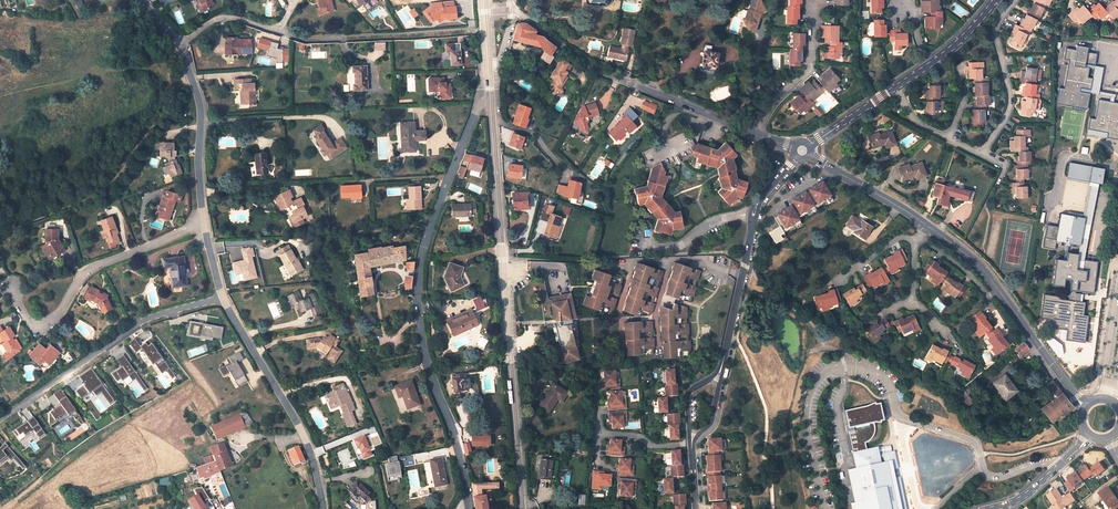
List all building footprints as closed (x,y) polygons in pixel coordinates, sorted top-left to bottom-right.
[(201,2),(199,3),(203,11),(214,6),(212,0),(200,0),(201,2)] [(317,3),(319,2),(321,2),(324,13),(334,11),(331,0),(316,0),(317,3)] [(745,19),(743,24),(746,30),(747,31),(754,33),(760,15),(765,13),(760,0),(755,0),(752,1),(752,2),(749,11),(748,11),(745,19)] [(872,13),(882,12),(882,0),(872,0),(872,13)] [(925,1),(926,6),(921,6),(922,12),(933,12),(936,11),(936,0),(925,0),(925,1)] [(1033,3),(1045,8),(1045,9),(1050,0),(1035,0),(1033,3)] [(1117,0),(1111,6),(1109,4),(1104,9),(1107,13),(1113,19),(1117,15),(1117,1),(1117,0)] [(454,1),(431,3),(431,9),(442,8),(443,9),(455,7),(454,1)] [(1045,8),(1033,3),(1027,15),(1038,20),(1045,8)] [(1104,9),(1099,3),(1089,11),(1091,15),(1095,19),(1098,17),(1100,19),(1107,13),(1104,9)] [(1083,5),(1073,14),(1077,20),(1081,24),(1091,15),(1089,11),(1083,5)] [(431,9),(428,11),(435,21),(436,20),(439,23),(444,20),(444,18),(447,18),(447,20),(457,19),(456,7),(455,7),(443,9),(442,8),(431,9)] [(414,8),(409,11),(413,18),(418,15),(414,8)] [(788,8),(788,23),(796,23),(798,23),(798,8),(790,8),(788,8)] [(435,21),(428,11),(426,13),(433,22),(435,21)] [(936,11),(933,12),(933,13),(933,17),(930,17),(926,17),(926,27),(936,27),(936,23),(938,22),(941,22),(941,11),(936,11)] [(1027,15),(1027,14),(1020,27),(1028,31),(1031,27),(1034,29),(1038,20),(1027,15)] [(1073,14),(1069,17),(1074,23),(1077,20),(1073,14)] [(885,20),(883,20),(874,20),(875,36),(885,36),(885,30),(885,20)] [(544,51),(540,58),(549,63),(553,56),(550,55),(555,46),(543,36),(534,34),(536,31),(526,24),(525,23),(524,23),(523,23),(521,23),(519,23),(518,24),(517,25),(513,39),(540,46),(544,51)] [(241,30),(249,33),(251,27),(243,25),(241,30)] [(1020,27),(1016,25),(1012,33),(1014,34),(1011,41),(1013,42),(1011,46),(1018,50),(1028,31),(1020,27)] [(636,28),(624,26),(622,42),(623,42),(622,47),(612,45),(611,50),(616,51),(615,57),(628,58),(629,48),(627,47),(628,45),(629,46),(630,43),(633,44),(636,28)] [(834,26),(822,26),(822,31),(826,32),(826,36),(826,42),(831,42),(833,42),(836,42),(836,26),(834,26)] [(894,30),(890,30),(890,41),(895,41),(895,50),(902,50),(902,44),(906,44),(906,33),(900,34),(898,34),(898,30),(894,30)] [(796,34),(794,33),(793,49),(801,49),(804,50),(804,34),(796,34)] [(236,37),(227,38),(228,44),(225,44),(226,54),(251,53),(251,40),(236,40),(236,37)] [(278,44),(259,38),(257,47),(267,50),(265,54),(275,57),(275,62),(282,63),(282,61),(288,61),(288,49),(283,49),(283,47),(280,47),(279,49),(277,48),(278,44)] [(836,42),(833,42),(833,47),(831,47),(825,47),(825,58),(836,58),(836,54),(837,53),(841,53),(841,42),(836,42)] [(460,43),(445,44),(446,51),(450,51),(451,65),(461,65),(460,43)] [(1072,46),(1067,45),(1065,59),(1069,60),(1064,89),(1059,88),(1056,103),(1086,109),(1088,98),(1089,94),(1079,92),(1080,88),(1090,89),(1092,78),(1087,77),(1089,68),(1084,67),(1084,62),(1094,64),(1096,54),(1086,52),(1087,47),(1077,45),(1076,50),(1071,49),(1072,46)] [(711,47),(705,46),(702,70),(715,72),(716,61),(717,61),(718,55),(717,55),(717,54),(710,53),(711,47)] [(793,49),(791,49),(790,65),(791,65),(801,65),(801,49),(793,49)] [(571,65),(561,58),(550,76),(555,79),(551,85),(553,93),(562,91),(561,86),(560,82),(565,75),(571,65)] [(981,62),(969,62),(969,71),(971,70),(971,78),(972,78),(982,78),(981,62)] [(366,66),(352,66),(352,73),(354,72),(355,84),(353,84),(353,91),(368,90),(366,66)] [(1037,71),(1037,70),(1027,68),(1026,73),(1026,76),(1023,75),(1022,84),(1025,84),(1032,85),(1033,81),(1036,81),(1036,79),(1040,80),(1041,71),(1037,71)] [(830,70),(822,77),(825,80),(827,82),(823,85),(829,92),(836,85),(834,82),(834,80),(837,78),(830,70)] [(441,78),(429,79),(429,85),(432,85),(432,91),(440,91),(440,98),(450,98),(450,84),(446,84),(445,82),(444,82),(441,82),(441,78)] [(982,78),(982,82),(974,82),(975,96),(977,96),(988,95),(987,78),(982,78)] [(1114,103),(1117,83),(1092,78),(1090,89),(1089,94),(1088,98),(1099,100),(1114,103)] [(250,79),(235,79),(235,88),(242,88),(242,91),(244,91),(244,94),(242,94),(243,104),(248,103),(248,105),(255,105),(254,83),(251,83),(250,79)] [(805,86),(801,89),(801,90),(807,96),(808,98),(810,100),(822,90),(815,82),(811,86),(808,89),(805,86)] [(1034,98),(1035,85),(1032,85),(1025,84),(1023,97),(1025,97),(1027,98),(1034,98)] [(940,101),(939,85),(928,85),(929,94),(926,94),(927,101),(937,101),(940,101)] [(986,104),(990,104),(989,95),(988,95),(977,96),(977,109),(984,109),(986,109),(986,104)] [(799,96),(791,103),(798,111),(801,108),(803,108),(805,111),(814,104),(810,100),(808,98),(804,101),(803,100),(799,96)] [(1028,114),(1038,115),(1039,104),(1040,100),(1039,99),(1037,99),(1034,98),(1027,98),(1026,107),(1029,107),(1029,109),(1028,114)] [(662,103),(650,99),(648,105),(660,109),(662,103)] [(1099,100),(1095,119),(1090,118),(1089,129),(1093,129),(1092,137),(1107,140),(1107,137),(1117,139),(1117,103),(1114,103),(1099,100)] [(925,115),(938,114),(937,101),(927,101),(924,102),(925,115)] [(583,107),(575,123),(580,126),(584,128),(586,124),(589,119),(588,117),(590,116),(599,114),(595,103),(583,107)] [(519,104),(513,123),(522,126),(525,118),(526,118),(530,108),(519,104)] [(813,109),(819,116),(825,112),(819,105),(813,109)] [(621,122),(609,132),(615,140),(627,130),(628,132),(636,126),(632,120),(638,116),(631,108),(624,113),(627,115),(620,121),(621,122)] [(971,109),(972,123),(980,123),(985,123),(984,109),(977,109),(971,109)] [(414,122),(400,123),(402,148),(404,148),(404,152),(416,151),(415,143),(414,143),(414,140),(425,140),(425,131),(415,131),(414,122)] [(332,146),(323,131),(325,130),(321,125),(316,128),(319,134),(316,136),(314,137),(321,150),(319,151),(322,156),(325,154),(329,152),(332,157),(346,148),(341,140),(332,146)] [(662,168),(676,161),(676,160),(680,158),(680,159),(693,153),(694,154),(695,155),(696,156),(696,157),(702,159),(701,161),(705,163),(706,162),(710,164),(710,165),(715,167),(718,176),(719,176),(720,182),(719,182),(720,188),(716,192),(725,202),(730,198),(731,199),(736,195),(741,197),(744,187),(743,185),(744,182),(735,178),(733,169),(731,169),(730,164),(731,163),(730,158),(734,153),(724,142),(716,149),(696,142),(693,143),(690,136),(688,136),(685,129),(641,150),(644,157),(642,163),(649,166),(653,164),(645,183),(635,185),(638,201),(644,200),(647,204),(648,203),(652,207),(651,208),(657,216),(654,225),(658,226),(659,229),(668,233),(670,228),(676,226),(676,225),(682,224),(679,209),(674,210),(670,206),(669,206),(665,203),(666,202),(660,194),(662,188),(660,188),(662,183),(663,183),(665,179),(663,177),(664,172),(663,172),(663,171),(663,170),(663,169),(662,168)] [(1014,141),(1014,144),(1012,144),(1012,152),(1018,152),(1022,152),(1022,147),(1025,147),(1024,137),(1029,137),(1029,130),(1017,130),(1017,136),(1014,136),(1014,141)] [(878,133),(868,136),(872,146),(876,144),(877,147),(884,144),(886,150),(896,147),(890,131),(879,135),(878,133)] [(512,132),(508,144),(520,148),(524,136),(512,132)] [(166,166),(169,173),(170,172),(172,176),(182,173),(179,164),(178,165),(176,160),(174,160),(173,156),(175,156),(175,151),(173,151),(174,143),(164,143),(164,146),(162,146),(160,146),(160,156),(167,156),(169,162),(167,163),(168,165),(166,166)] [(1022,152),(1018,152),(1018,165),(1029,165),(1029,151),(1028,152),(1022,152)] [(265,153),(254,154),(257,174),(267,172),(265,153)] [(466,167),(482,172),(483,166),(480,165),(483,158),(473,155),(472,156),(471,159),(470,159),(469,161),(469,162),(468,161),(466,167)] [(1086,161),(1071,159),(1071,163),(1070,162),(1067,177),(1101,183),(1103,169),(1085,165),(1086,161)] [(514,164),(509,164),(508,176),(520,178),(522,161),(515,160),(514,164)] [(927,179),(921,163),(909,167),(908,164),(898,168),(902,178),(907,177),(908,179),(915,176),(917,182),(927,179)] [(460,165),(457,172),(459,173),(463,174),(465,170),(464,166),(460,165)] [(1024,179),(1029,179),(1029,165),(1018,165),(1016,165),(1017,178),(1014,178),(1014,183),(1024,183),(1024,179)] [(568,187),(558,184),(556,193),(564,195),(564,196),(577,199),(581,183),(576,182),(577,180),(570,179),(568,187)] [(943,182),(938,180),(937,183),(936,183),(932,196),(938,198),(940,198),(944,185),(942,185),(943,182)] [(832,198),(822,181),(808,189),(809,190),(806,193),(805,191),(792,199),(793,201),(789,203),(790,205),(777,213),(778,215),(774,217),(779,225),(769,232),(775,243),(783,238),(780,234),(800,222),(798,218),(832,198)] [(1017,199),(1027,199),(1027,187),(1024,188),(1024,183),(1014,183),(1014,191),(1017,191),(1017,194),(1017,199)] [(360,185),(340,186),(340,198),(350,197),(350,196),(361,196),(360,185)] [(971,202),(973,193),(944,185),(940,198),(938,198),(937,204),(948,207),(947,200),(949,195),(959,198),(961,200),(971,202)] [(424,186),(412,187),(412,199),(409,199),(410,210),(422,209),(422,199),(424,199),(424,186)] [(274,197),(280,210),(287,206),(289,210),(288,211),(287,212),(287,213),(287,214),(288,217),(291,216),(295,226),(304,222),(302,218),(306,216),(303,208),(305,207),(301,198),(294,201),(292,202),(290,198),(292,197),(289,190),(274,197)] [(165,196),(163,195),(157,213),(164,215),(164,218),(168,219),(175,200),(179,201),(182,195),(175,193),(167,191),(165,196)] [(512,193),(514,209),(529,207),(528,192),(512,193)] [(917,203),(922,206),(926,200),(920,197),(917,203)] [(452,204),(452,216),(471,215),(471,213),(475,213),(475,204),(470,204),(452,204)] [(560,216),(551,213),(553,206),(548,204),(545,212),(543,211),(540,219),(548,221),(547,223),(549,223),(545,233),(555,237),(559,225),(557,225),(560,216)] [(569,215),(571,207),(565,206),(563,213),(569,215)] [(1084,218),(1059,213),(1057,227),(1047,225),(1043,248),(1054,250),(1056,241),(1079,245),(1084,218)] [(852,215),(846,225),(854,230),(853,231),(862,238),(867,230),(868,231),(871,226),(864,221),(863,223),(860,221),(852,215)] [(111,216),(100,220),(103,231),(100,232),(103,239),(106,237),(108,243),(113,241),(113,242),(118,240),(115,231),(113,225),(114,224),(111,216)] [(57,229),(46,229),(45,241),(46,243),(41,246),(49,259),(64,250),(61,243),(59,244),(57,240),(57,229)] [(287,245),(276,252),(278,256),(279,256),(284,265),(286,264),(292,274),(302,269),(299,263),(298,263),(295,258),(287,245)] [(367,252),(354,254),(354,257),(355,265),(359,297),(373,294),(369,267),(405,260),(404,246),(392,248),(392,245),(380,247),(367,249),(367,252)] [(238,281),(257,277),(250,247),(238,250),(240,260),(233,262),(238,281)] [(895,254),(884,259),(890,271),(896,268),(900,265),(899,263),(907,259),(902,249),(895,252),(895,254)] [(1077,255),(1067,253),(1066,261),(1056,260),(1053,285),(1063,286),(1064,279),(1071,280),(1070,290),(1074,291),(1092,293),(1096,262),(1084,261),(1082,271),(1076,270),(1077,255)] [(184,256),(162,259),(163,268),(169,267),(172,287),(187,286),(184,256)] [(355,265),(354,257),(347,258),(348,266),(355,265)] [(947,271),(938,264),(939,263),(932,258),(925,268),(932,273),(930,275),(934,278),(939,281),(947,271)] [(731,260),(729,268),(738,269),(739,262),(731,260)] [(414,261),(405,262),(406,271),(413,270),(414,261)] [(445,277),(451,290),(464,285),(460,276),(463,267),(449,262),(445,277)] [(635,280),(632,289),(630,288),(628,296),(631,297),(628,305),(626,305),(624,313),(640,318),(642,311),(652,314),(655,304),(648,302),(648,305),(644,304),(645,301),(644,301),(646,295),(656,298),(659,287),(652,285),(652,288),(648,287),(649,284),(648,284),(650,278),(660,281),(663,270),(656,268),(655,271),(652,271),(653,267),(639,263),(636,272),(634,271),(631,279),(635,280)] [(686,284),(688,278),(698,281),(701,270),(694,268),(693,271),(690,270),(691,267),(676,263),(674,272),(672,271),(669,280),(673,280),(670,288),(668,288),(666,296),(683,301),(683,299),(685,295),(694,298),(697,287),(691,285),(690,288),(687,288),(688,284),(686,284)] [(869,286),(877,282),(878,284),(882,282),(888,278),(882,267),(872,273),(871,272),(864,277),(869,286)] [(612,275),(593,270),(590,280),(595,281),(594,288),(608,292),(609,289),(612,289),(611,293),(618,295),(621,285),(611,281),(612,275)] [(412,276),(405,275),(404,285),(404,289),(411,288),(411,284),(412,276)] [(952,291),(960,296),(966,287),(959,282),(958,283),(948,277),(941,287),(947,291),(951,294),(952,291)] [(854,288),(844,294),(850,304),(856,300),(859,298),(858,295),(861,293),(862,294),(867,291),(863,284),(857,288),(858,288),(855,290),(854,288)] [(88,292),(85,298),(89,300),(90,299),(94,301),(95,299),(99,301),(98,303),(102,310),(106,309),(107,310),(111,308),(106,298),(107,295),(103,293),(102,294),(99,293),(100,291),(91,287),(89,292),(88,292)] [(828,307),(833,305),(832,303),(841,300),(841,299),(840,299),(840,298),(840,297),(839,296),(839,295),(839,294),(839,293),(837,289),(828,291),(829,293),(818,296),(822,308),(828,307)] [(547,294),(561,358),(577,354),(572,329),(571,314),(571,311),(574,310),(569,290),(547,294)] [(1074,291),(1070,290),(1068,301),(1078,302),(1079,294),(1074,293),(1074,291)] [(297,291),(289,294),(292,302),(290,302),(292,308),(298,306),(301,313),(311,308),(314,316),(322,313),(319,305),(318,305),(313,293),(306,296),(307,298),(301,300),(297,291)] [(582,307),(602,313),(604,306),(614,309),(617,299),(609,297),(609,300),(606,299),(607,296),(592,292),(590,298),(585,297),(582,307)] [(472,299),(477,311),(485,307),(480,295),(472,299)] [(1060,297),(1044,295),(1041,318),(1051,320),(1050,327),(1060,329),(1067,329),(1066,339),(1066,340),(1084,342),(1087,316),(1083,315),(1084,303),(1078,302),(1068,301),(1060,300),(1060,297)] [(664,326),(664,334),(662,334),(662,343),(666,343),(666,352),(663,352),(663,360),(680,361),(680,354),(691,355),(691,343),(684,343),(684,347),(680,347),(681,343),(679,343),(680,337),(690,337),(690,326),(683,326),(683,329),(680,329),(680,326),(678,326),(678,319),(688,319),(689,309),(682,307),(681,312),(678,312),(678,306),(675,304),(673,310),(668,308),(663,308),(663,317),(661,317),(661,326),(664,326)] [(447,321),(453,335),(478,324),(472,309),(447,321)] [(991,327),(984,319),(985,317),(979,311),(970,318),(976,325),(974,327),(976,330),(981,336),(982,335),(987,331),(991,327)] [(190,320),(189,326),(191,327),(190,334),(203,336),(203,333),(209,334),(208,336),(213,337),(219,338),(222,347),(231,344),(231,346),(234,345),(234,342),(219,317),(207,315),(206,323),(190,320)] [(915,315),(905,319),(904,318),(895,321),(900,332),(909,329),(910,331),(914,329),(920,327),(919,324),(915,315)] [(866,329),(872,339),(880,334),(883,332),(881,329),(884,328),(885,329),(890,326),(886,318),(880,322),(881,323),(876,327),(874,324),(866,329)] [(628,340),(628,349),(626,349),(626,358),(644,358),(644,351),(654,351),(654,340),(648,340),(647,344),(644,343),(644,340),(643,340),(643,333),(653,334),(653,323),(646,323),(646,326),(643,326),(643,323),(628,323),(627,331),(625,331),(625,340),(628,340)] [(20,351),(20,350),(22,348),(16,339),(14,340),(13,337),(15,336),(10,327),(3,330),(0,326),(0,334),(4,341),(2,342),(7,351),(6,356),(8,358),(15,355),(15,354),(20,351)] [(189,326),(187,335),(212,340),(213,337),(208,336),(209,334),(203,333),(203,336),(190,334),(191,327),(189,326)] [(1007,345),(1000,336),(1002,335),(996,328),(989,334),(987,336),(989,338),(993,342),(991,344),(993,347),(998,353),(1007,345)] [(1067,329),(1060,329),(1059,338),(1066,339),(1067,329)] [(324,337),(321,341),(318,339),(305,340),(306,349),(315,348),(319,351),(324,354),(326,351),(330,354),(327,357),(333,361),(340,353),(334,348),(338,342),(335,341),(330,336),(327,340),(324,337)] [(481,337),(477,345),(484,348),(488,340),(481,337)] [(142,349),(153,364),(155,363),(162,373),(170,368),(163,358),(152,343),(149,340),(141,346),(135,338),(129,343),(136,353),(142,349)] [(1029,349),(1023,342),(1016,348),(1017,350),(1021,355),(1029,349)] [(40,343),(29,356),(39,365),(43,360),(49,364),(59,352),(50,344),(46,349),(40,343)] [(932,345),(926,356),(932,360),(936,362),(938,359),(946,363),(952,352),(943,348),(943,350),(932,345)] [(327,357),(330,354),(326,351),(324,354),(319,351),(317,353),(331,364),(333,361),(327,357)] [(241,387),(248,382),(237,364),(244,360),(239,352),(226,360),(230,366),(223,370),(227,375),(230,374),(235,382),(237,381),(241,387)] [(122,367),(112,373),(117,381),(121,378),(123,380),(129,376),(133,381),(136,379),(139,377),(124,354),(117,359),(122,367)] [(974,366),(964,361),(963,362),(960,361),(960,360),(955,357),(951,364),(956,367),(957,367),(957,366),(960,367),(959,370),(962,372),(969,376),(974,366)] [(227,375),(223,370),(230,366),(229,364),(219,370),(223,378),(227,375)] [(85,385),(76,391),(81,399),(93,391),(96,396),(101,393),(106,389),(92,368),(79,377),(84,384),(85,383),(86,384),(85,385)] [(666,372),(667,386),(675,386),(674,371),(666,372)] [(451,378),(453,392),(455,394),(459,394),(461,391),(466,390),(465,381),(464,381),(464,377),(462,377),(462,374),(452,375),(452,378),(451,378)] [(603,391),(620,390),(620,385),(617,385),(616,381),(616,374),(605,375),(605,381),(605,384),(603,384),(603,391)] [(1004,375),(993,383),(1005,398),(1018,389),(1015,386),(1014,387),(1004,375)] [(144,384),(139,377),(136,379),(141,386),(144,384)] [(411,381),(394,387),(398,398),(402,397),(406,410),(419,405),(411,381)] [(1052,381),(1046,385),(1056,397),(1061,392),(1052,381)] [(335,392),(320,398),(322,404),(329,401),(332,409),(340,405),(344,414),(342,415),(347,427),(356,424),(350,411),(354,410),(348,395),(347,395),(343,384),(333,388),(335,392)] [(553,384),(539,406),(548,413),(557,400),(561,402),(567,393),(553,384)] [(666,386),(666,399),(671,399),(671,398),(678,397),(677,386),(675,386),(667,386),(666,386)] [(61,389),(54,394),(61,405),(51,412),(56,420),(67,413),(69,416),(71,414),(76,421),(78,420),(81,425),(84,422),(61,389)] [(106,389),(101,393),(107,402),(112,398),(106,389)] [(967,406),(973,402),(965,391),(959,396),(967,406)] [(622,392),(610,393),(611,400),(611,404),(609,404),(609,411),(626,410),(626,405),(623,405),(623,401),(622,392)] [(1061,392),(1057,396),(1068,410),(1073,407),(1061,392)] [(1054,398),(1041,408),(1052,422),(1058,416),(1065,410),(1066,411),(1068,410),(1057,396),(1056,397),(1054,398)] [(666,399),(658,400),(659,414),(667,413),(666,399)] [(882,423),(882,421),(885,420),(881,403),(877,404),(876,402),(867,406),(845,410),(848,425),(845,426),(847,432),(850,432),(853,449),(857,449),(857,450),(857,451),(868,449),(867,448),(866,443),(869,441),(872,439),(875,435),(876,431),(876,426),(875,422),(880,423),(882,423)] [(218,420),(209,424),(216,440),(245,428),(253,423),(245,412),(220,423),(218,420)] [(626,413),(610,414),(610,421),(612,421),(613,424),(613,430),(624,429),(623,422),(623,418),(626,418),(626,413)] [(678,426),(680,426),(679,415),(672,415),(672,414),(667,414),(668,427),(669,427),(678,426)] [(46,434),(33,417),(27,421),(27,422),(13,432),(20,441),(26,437),(28,441),(37,435),(39,439),(46,434)] [(678,426),(669,427),(670,442),(679,441),(678,426)] [(200,436),(194,439),(196,444),(202,442),(200,436)] [(363,460),(372,457),(365,436),(353,440),(356,450),(359,449),(363,460)] [(488,439),(471,439),(471,448),(488,447),(488,439)] [(610,440),(609,449),(606,449),(606,456),(609,456),(619,457),(622,457),(623,453),(619,452),(620,441),(610,440)] [(708,441),(709,453),(719,452),(722,452),(721,440),(708,441)] [(7,456),(11,461),(13,458),(23,470),(26,467),(6,443),(0,448),(0,447),(0,462),(7,456)] [(218,445),(209,448),(212,455),(203,458),(206,466),(216,463),(219,471),(232,466),(234,465),(232,461),(230,461),(229,459),(226,450),(225,450),(222,443),(218,445)] [(463,445),(465,454),(471,452),(470,449),(469,444),(463,445)] [(900,477),(898,468),(895,451),(892,452),(891,446),(879,448),(879,446),(868,449),(857,451),(853,452),(856,468),(848,469),(855,502),(851,502),(852,508),(907,508),(900,477)] [(298,447),(287,451),(290,457),(292,456),(295,465),(304,461),(298,447)] [(323,447),(314,449),(315,456),(324,454),(323,447)] [(671,452),(672,467),(681,466),(680,452),(671,452)] [(719,452),(709,453),(709,457),(707,457),(707,465),(720,465),(720,456),(719,456),(719,452)] [(388,458),(389,463),(384,464),(388,481),(402,478),(397,456),(388,458)] [(441,458),(429,461),(434,487),(446,485),(441,458)] [(540,458),(538,479),(550,480),(553,460),(540,458)] [(631,460),(620,459),(619,475),(634,476),(634,472),(630,471),(631,460)] [(210,478),(209,475),(219,471),(216,463),(206,466),(196,469),(199,479),(200,479),(201,481),(210,478)] [(1086,465),(1077,472),(1082,480),(1092,474),(1093,475),(1094,478),(1105,470),(1100,463),(1089,470),(1086,465)] [(720,465),(707,465),(708,474),(710,474),(711,477),(720,477),(720,473),(721,473),(720,465)] [(672,480),(677,479),(677,478),(684,478),(683,466),(681,466),(672,467),(671,467),(672,480)] [(611,487),(612,476),(606,475),(603,475),(603,473),(596,472),(595,489),(600,489),(600,486),(604,486),(611,487)] [(563,474),(561,485),(569,486),(571,475),(563,474)] [(711,477),(708,477),(709,486),(711,486),(711,489),(721,489),(720,485),(721,485),(720,477),(711,477)] [(636,480),(620,479),(619,483),(619,486),(622,486),(621,489),(621,495),(632,496),(632,489),(633,485),(636,485),(636,480)] [(664,480),(665,494),(673,494),(672,480),(664,480)] [(348,490),(355,496),(356,494),(365,502),(365,504),(366,508),(376,508),(376,501),(370,501),(370,499),(372,496),(356,481),(348,490)] [(1100,492),(1105,499),(1102,502),(1106,508),(1108,508),(1117,502),(1117,500),(1109,486),(1100,492)] [(196,488),(193,490),(197,496),(189,501),(194,508),(206,508),(202,503),(209,499),(202,488),(196,488)] [(428,488),(417,490),(418,497),(429,495),(428,488)] [(473,498),(482,496),(481,489),(472,489),(473,498)] [(721,489),(711,489),(712,493),(709,494),(710,503),(722,502),(722,493),(721,493),(721,489)] [(1055,506),(1053,508),(1054,508),(1064,508),(1072,502),(1076,499),(1071,492),(1066,496),(1063,495),(1062,496),(1057,489),(1047,497),(1055,506)] [(684,507),(686,507),(686,495),(678,495),(678,494),(673,495),(674,508),(675,508),(684,507)] [(226,505),(232,501),(229,496),(223,500),(226,505)] [(485,496),(482,496),(473,498),(475,508),(487,508),(485,496)]
